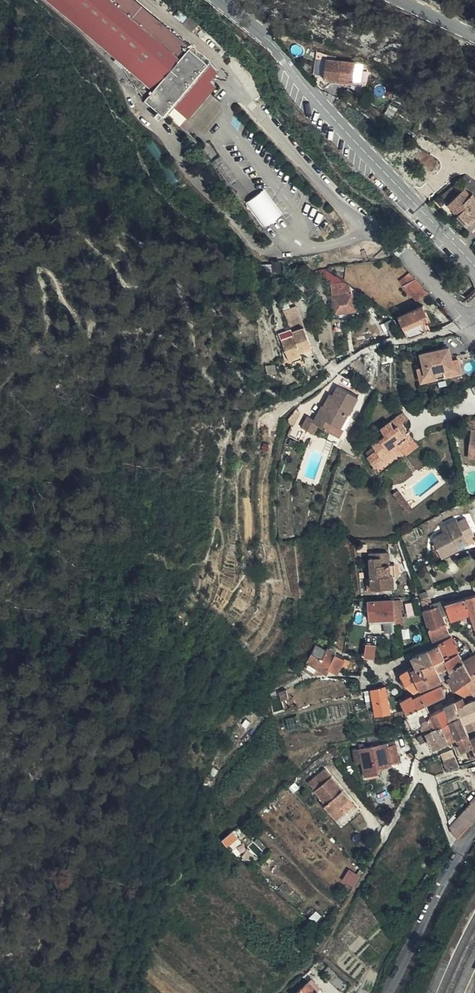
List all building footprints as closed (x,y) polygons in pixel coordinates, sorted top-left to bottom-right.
[(151,111),(160,100),(170,109),(178,116),(207,82),(198,74),(206,65),(197,53),(168,29),(135,0),(49,0),(80,28),(115,57),(111,61),(133,94),(151,111)] [(356,65),(335,58),(326,56),(323,74),(352,81),(356,65)] [(196,131),(215,110),(213,100),(206,93),(183,119),(196,131)] [(160,100),(151,111),(161,119),(170,109),(160,100)] [(461,173),(434,199),(442,207),(444,205),(469,178),(461,173)] [(454,214),(467,226),(474,217),(474,183),(469,178),(444,205),(454,214)] [(264,189),(246,203),(265,227),(284,213),(264,189)] [(444,205),(442,207),(452,216),(454,214),(444,205)] [(391,274),(396,280),(408,270),(402,264),(391,274)] [(345,287),(343,277),(331,267),(322,269),(325,289),(345,287)] [(408,294),(420,284),(408,270),(396,280),(408,294)] [(347,304),(345,287),(325,289),(327,307),(347,304)] [(423,313),(415,299),(391,310),(400,329),(422,321),(419,315),(423,313)] [(390,323),(383,310),(375,312),(380,327),(390,323)] [(279,316),(284,326),(295,321),(291,311),(279,316)] [(295,321),(284,326),(285,330),(281,332),(272,336),(280,355),(286,353),(290,364),(297,360),(293,350),(295,349),(294,346),(303,341),(295,321)] [(422,365),(426,378),(436,374),(435,371),(441,369),(443,372),(460,367),(455,354),(450,356),(445,343),(418,352),(422,365)] [(264,364),(264,354),(252,355),(252,364),(264,364)] [(445,380),(441,369),(435,371),(436,374),(426,378),(422,365),(416,366),(421,384),(438,378),(439,382),(445,380)] [(323,424),(346,384),(335,379),(329,389),(327,388),(320,401),(319,401),(313,414),(306,411),(299,423),(312,429),(316,421),(323,424)] [(355,389),(346,384),(323,424),(338,431),(349,407),(347,406),(355,389)] [(296,408),(292,405),(284,416),(289,419),(296,408)] [(396,445),(400,444),(412,435),(408,430),(409,430),(408,427),(407,428),(401,421),(407,416),(402,409),(379,426),(384,433),(371,443),(372,444),(375,448),(369,453),(376,451),(394,446),(396,445)] [(460,424),(462,431),(470,429),(474,429),(474,419),(460,424)] [(400,444),(415,439),(412,435),(400,444)] [(333,442),(326,439),(322,450),(329,452),(333,442)] [(402,448),(415,439),(400,444),(396,445),(397,446),(396,447),(397,449),(401,447),(402,448)] [(375,448),(372,444),(365,450),(367,454),(369,453),(375,448)] [(376,451),(378,460),(396,447),(397,446),(396,445),(394,446),(376,451)] [(468,446),(466,457),(474,458),(474,447),(468,446)] [(373,465),(378,460),(376,451),(369,453),(367,454),(366,455),(373,465)] [(399,488),(396,483),(390,487),(394,491),(399,488)] [(464,519),(471,536),(473,535),(465,518),(464,519)] [(464,539),(471,536),(464,519),(457,522),(456,519),(446,524),(448,530),(442,532),(430,538),(439,557),(457,549),(455,543),(464,539)] [(448,530),(446,524),(440,527),(442,532),(448,530)] [(458,549),(459,549),(467,545),(464,539),(455,543),(457,549),(458,549)] [(457,550),(457,549),(439,557),(439,558),(457,550)] [(385,575),(380,551),(366,552),(369,587),(379,586),(378,575),(385,575)] [(379,586),(387,585),(385,575),(378,575),(379,586)] [(428,606),(428,603),(423,590),(415,592),(420,609),(428,606)] [(461,596),(465,606),(466,606),(468,613),(472,626),(473,626),(474,626),(474,592),(461,596)] [(444,608),(448,619),(468,613),(466,606),(465,606),(461,596),(450,600),(442,602),(444,608)] [(366,619),(391,617),(391,599),(366,600),(366,619)] [(391,617),(399,616),(398,599),(391,599),(391,617)] [(430,639),(446,632),(438,610),(442,609),(444,608),(442,602),(441,600),(441,599),(428,603),(428,606),(420,609),(426,627),(430,639)] [(441,655),(455,647),(449,638),(449,637),(435,645),(441,655)] [(458,646),(465,641),(457,638),(456,639),(456,640),(454,641),(458,646)] [(461,659),(472,652),(465,641),(458,646),(460,649),(458,651),(455,647),(441,655),(441,657),(444,661),(450,658),(454,664),(461,660),(461,659)] [(362,643),(361,656),(370,657),(372,644),(366,643),(362,643)] [(302,670),(310,674),(313,673),(315,668),(323,673),(324,669),(327,662),(319,658),(323,649),(313,644),(312,646),(302,670)] [(430,662),(441,657),(441,655),(435,645),(425,650),(429,660),(430,662)] [(331,652),(323,649),(319,658),(327,662),(324,669),(334,673),(336,667),(339,663),(341,664),(342,665),(345,659),(331,652)] [(419,665),(429,660),(425,650),(409,657),(409,658),(412,663),(413,667),(419,665)] [(474,653),(473,652),(472,652),(461,659),(461,660),(469,675),(451,687),(464,693),(471,693),(474,691),(474,655),(474,653)] [(450,673),(444,661),(441,657),(430,662),(438,678),(439,678),(444,675),(450,673)] [(469,675),(461,660),(454,664),(450,658),(444,661),(450,673),(444,675),(447,679),(451,687),(469,675)] [(438,678),(430,662),(429,660),(419,665),(427,683),(438,678)] [(416,687),(427,683),(419,665),(413,667),(410,668),(408,669),(416,687)] [(410,690),(416,687),(408,669),(408,667),(397,674),(400,680),(401,682),(405,686),(410,690)] [(400,680),(396,682),(398,684),(403,688),(405,686),(401,682),(400,680)] [(418,692),(423,702),(441,694),(437,685),(437,684),(418,692)] [(368,688),(373,715),(386,713),(384,699),(382,685),(368,688)] [(274,692),(275,696),(277,701),(285,699),(282,690),(274,692)] [(401,707),(403,711),(423,702),(418,692),(411,696),(409,697),(411,702),(401,707)] [(395,704),(400,713),(403,711),(401,707),(411,702),(409,697),(408,694),(398,700),(398,699),(396,699),(398,702),(395,704)] [(445,741),(454,736),(447,720),(442,710),(442,711),(440,705),(445,703),(444,699),(443,696),(441,694),(423,702),(430,716),(434,714),(438,724),(445,741)] [(396,712),(397,714),(400,713),(395,704),(398,702),(396,699),(393,701),(390,696),(387,698),(384,699),(388,709),(392,709),(393,709),(393,710),(394,711),(394,712),(396,712)] [(277,701),(280,712),(293,708),(290,697),(285,699),(277,701)] [(459,716),(472,712),(468,700),(462,703),(460,700),(458,697),(452,700),(459,716)] [(447,720),(459,716),(452,700),(445,703),(440,705),(442,711),(442,710),(447,720)] [(423,702),(403,711),(411,725),(419,742),(426,738),(422,729),(438,724),(434,714),(430,716),(423,702)] [(474,727),(474,722),(472,712),(459,716),(461,722),(465,732),(474,727)] [(454,736),(465,732),(461,722),(459,716),(447,720),(454,736)] [(434,746),(445,741),(438,724),(422,729),(426,738),(428,742),(427,742),(430,748),(434,746)] [(468,739),(465,732),(454,736),(456,740),(457,744),(468,739)] [(471,745),(468,739),(457,744),(460,750),(471,745)] [(397,762),(394,744),(382,747),(382,743),(359,748),(362,759),(357,761),(360,777),(374,773),(374,769),(389,765),(389,764),(397,762)] [(351,761),(357,761),(362,759),(359,748),(349,750),(351,761)] [(472,748),(466,750),(470,759),(474,757),(474,755),(472,748)] [(437,755),(445,771),(457,767),(448,751),(437,755)] [(336,806),(346,798),(321,769),(304,783),(321,803),(319,805),(332,820),(341,812),(336,806)] [(446,825),(448,832),(454,837),(474,813),(474,794),(446,825)] [(350,804),(346,798),(336,806),(341,812),(350,804)] [(233,836),(229,831),(218,841),(223,846),(233,836)] [(230,843),(233,850),(243,846),(240,839),(230,843)] [(305,981),(293,992),(316,992),(305,981)]
